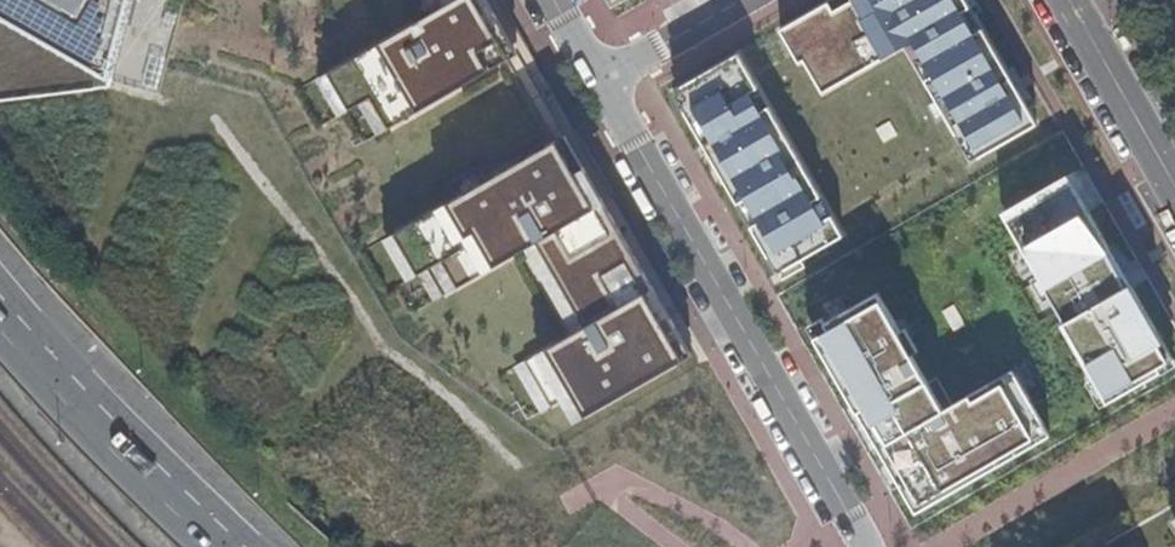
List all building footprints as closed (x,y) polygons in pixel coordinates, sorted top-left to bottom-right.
[(110,89),(112,82),(130,0),(0,0),(0,103),(110,89)] [(310,69),(339,119),(361,107),(379,138),(531,50),(523,37),(501,0),(431,0),(310,69)] [(780,30),(798,63),(803,61),(822,91),(903,45),(970,162),(1037,125),(965,0),(832,0),(780,30)] [(737,55),(672,92),(777,273),(843,236),(737,55)] [(569,118),(372,232),(405,287),(420,279),(433,302),(523,250),(571,334),(515,366),(543,414),(563,402),(576,423),(703,350),(688,324),(672,299),(569,118)] [(1001,214),(1107,403),(1174,363),(1174,362),(1067,176),(1001,214)] [(876,293),(811,331),(916,513),(1051,435),(1012,370),(942,410),(876,293)]
